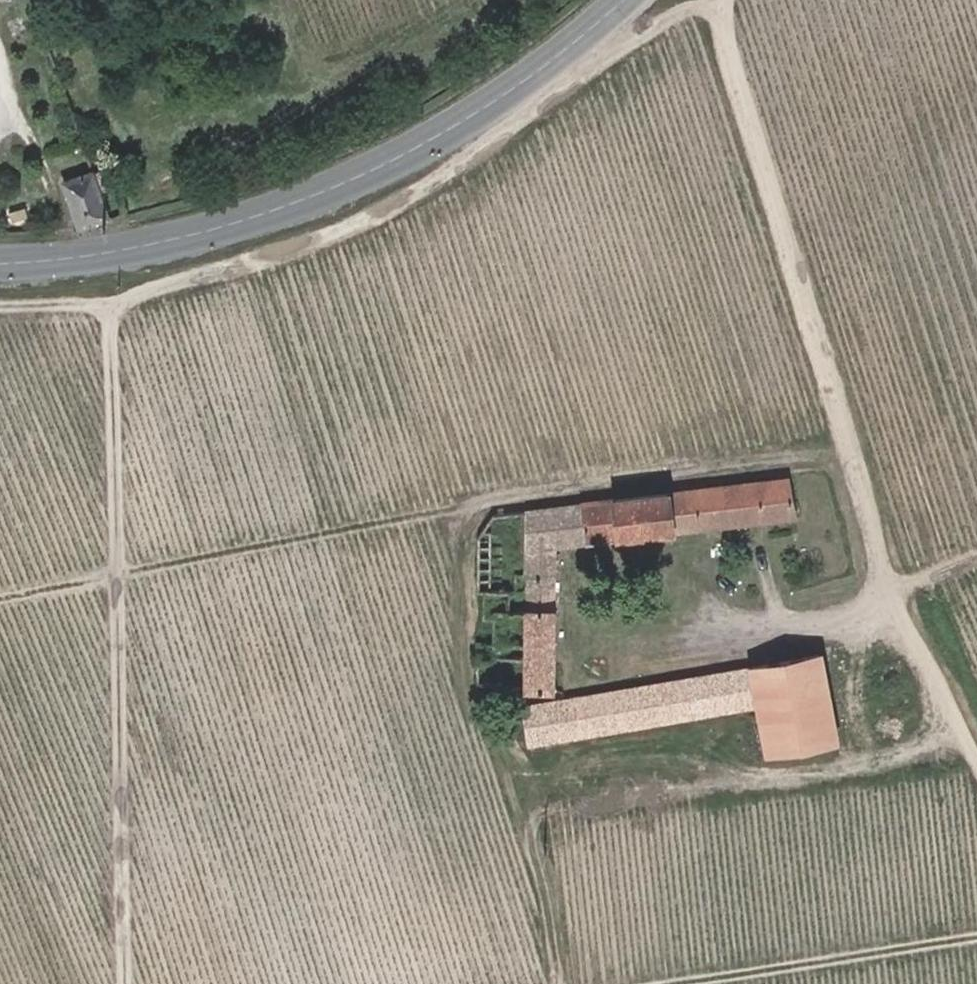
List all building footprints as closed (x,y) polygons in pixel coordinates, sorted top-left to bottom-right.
[(63,185),(80,228),(108,218),(95,179),(87,156),(78,133),(67,136),(82,176),(63,185)] [(87,156),(95,179),(103,177),(94,153),(87,156)] [(796,521),(788,482),(740,487),(739,482),(730,482),(730,488),(667,495),(672,536),(796,521)] [(618,500),(623,542),(672,536),(667,495),(618,500)] [(618,500),(495,513),(478,536),(478,594),(487,594),(485,621),(496,621),(494,646),(478,644),(478,686),(502,687),(501,692),(552,695),(557,551),(623,542),(618,500)] [(772,756),(839,744),(838,736),(822,657),(526,709),(533,747),(718,714),(744,710),(747,732),(766,729),(772,756)] [(722,735),(747,732),(744,710),(718,714),(722,735)]
